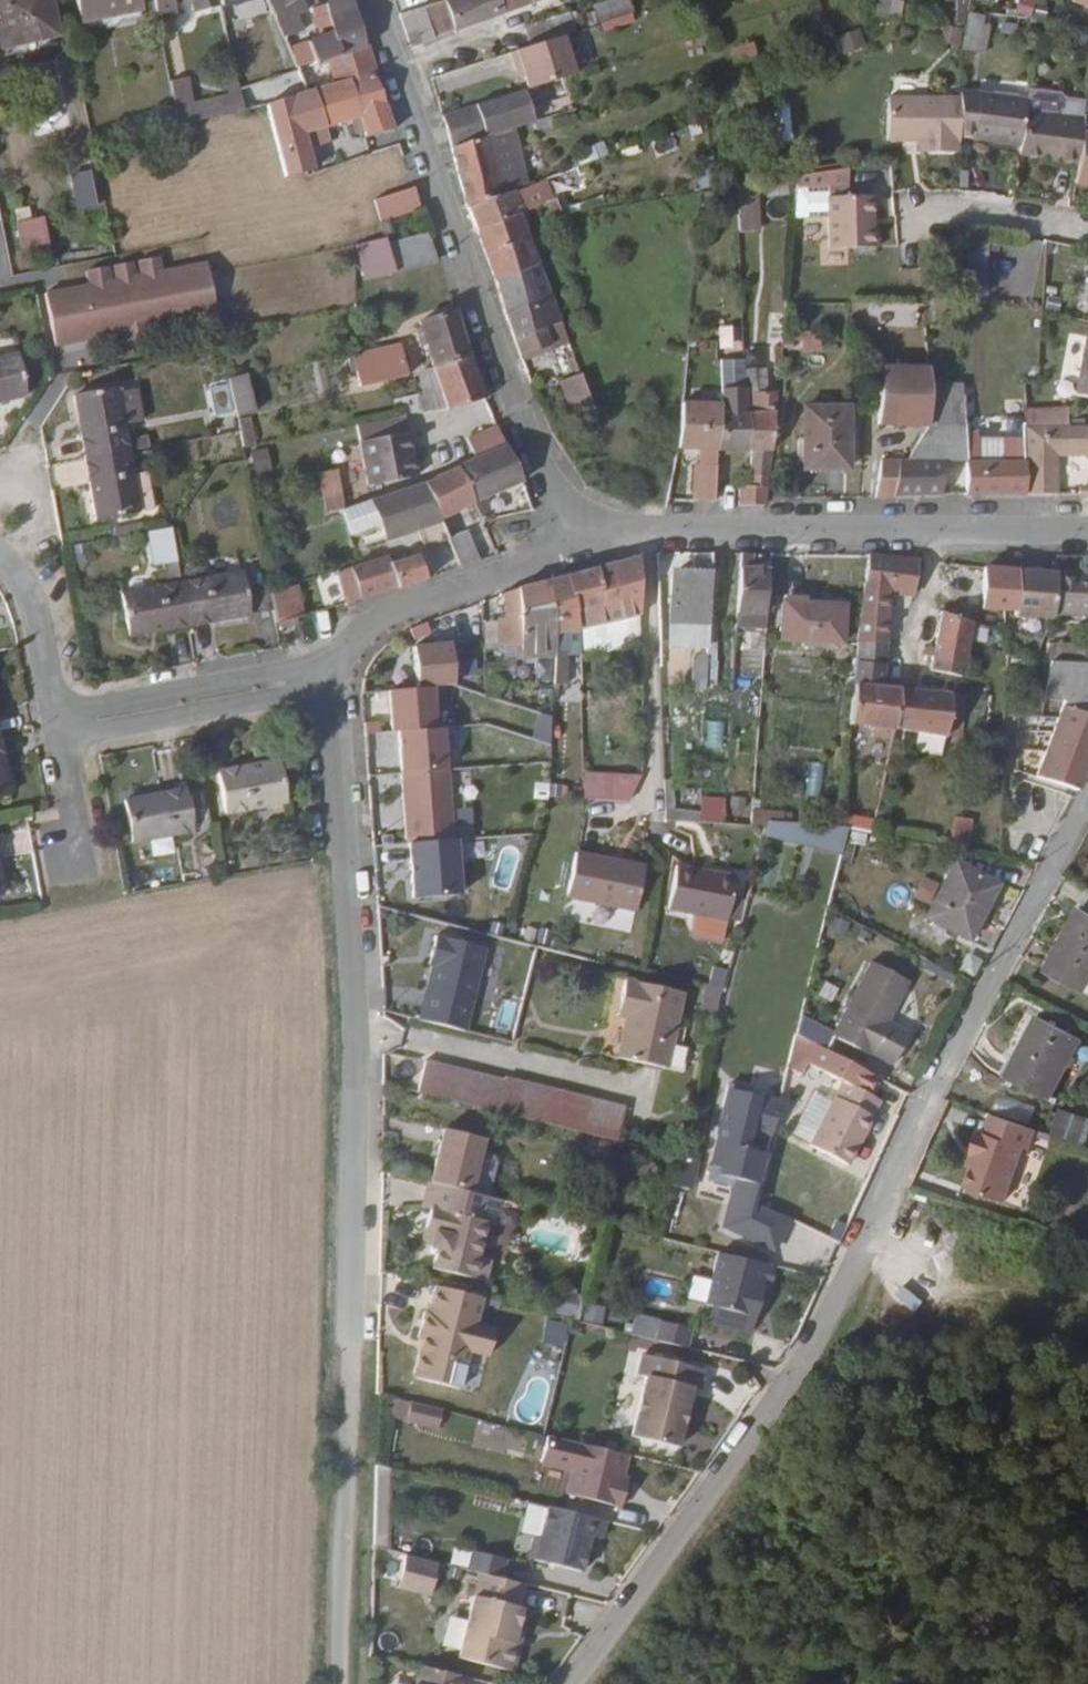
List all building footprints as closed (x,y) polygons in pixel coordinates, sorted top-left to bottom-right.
[(47,0),(0,0),(0,38),(2,47),(55,37),(47,0)] [(80,23),(139,11),(137,0),(75,0),(80,23)] [(216,0),(190,0),(192,11),(218,6),(216,0)] [(300,0),(278,0),(271,2),(285,33),(300,29),(295,12),(303,10),(300,0)] [(351,0),(336,0),(311,7),(321,37),(291,47),(300,66),(313,61),(326,57),(339,53),(364,45),(351,0)] [(447,0),(443,0),(402,15),(412,45),(454,28),(447,0)] [(499,0),(447,0),(454,28),(501,9),(499,0)] [(524,0),(499,0),(501,9),(524,0)] [(624,0),(596,0),(588,2),(593,19),(627,9),(624,0)] [(898,16),(898,0),(871,0),(872,17),(898,16)] [(961,20),(954,43),(972,50),(983,16),(965,9),(961,20)] [(568,27),(563,11),(525,21),(524,43),(561,30),(568,27)] [(838,56),(863,49),(857,28),(832,35),(838,56)] [(572,67),(561,30),(524,43),(508,49),(513,65),(518,63),(525,83),(572,67)] [(729,62),(752,56),(749,41),(726,47),(729,62)] [(380,80),(368,44),(364,45),(339,53),(348,80),(365,130),(366,136),(392,128),(376,81),(380,80)] [(348,80),(339,53),(326,57),(335,83),(348,80)] [(323,87),(313,61),(300,66),(310,91),(323,87)] [(246,97),(269,93),(266,79),(243,84),(246,97)] [(365,130),(348,80),(335,83),(323,87),(310,91),(323,123),(339,118),(351,115),(357,133),(365,130)] [(531,119),(520,85),(439,113),(450,146),(500,129),(531,119)] [(998,136),(999,89),(972,86),(966,131),(998,136)] [(1018,105),(1019,91),(999,89),(998,136),(1013,138),(1018,105)] [(192,122),(186,90),(170,93),(176,125),(192,122)] [(323,123),(310,91),(265,104),(284,176),(307,169),(297,132),(323,123)] [(954,148),(954,92),(887,93),(887,138),(914,138),(922,138),(922,148),(954,148)] [(1076,122),(1077,113),(1018,105),(1013,138),(1012,148),(1051,154),(1050,157),(1070,160),(1076,122)] [(1078,107),(1077,113),(1076,122),(1087,124),(1087,108),(1078,107)] [(357,133),(351,115),(339,118),(346,140),(358,136),(357,133)] [(1076,122),(1070,160),(1068,170),(1087,173),(1087,124),(1076,122)] [(496,180),(486,146),(494,144),(493,139),(501,136),(500,129),(450,146),(467,207),(512,190),(518,187),(513,174),(496,180)] [(555,192),(580,185),(575,167),(550,174),(555,192)] [(66,174),(73,210),(96,205),(88,170),(66,174)] [(1068,170),(1067,175),(1087,178),(1087,173),(1068,170)] [(842,243),(874,244),(874,225),(867,225),(868,193),(824,193),(824,181),(795,181),(792,208),(824,209),(823,243),(842,243)] [(753,230),(753,183),(737,185),(732,186),(734,230),(753,230)] [(420,214),(413,190),(375,200),(381,224),(420,214)] [(522,212),(512,190),(467,207),(476,231),(517,214),(522,212)] [(565,214),(565,211),(559,197),(534,207),(540,223),(565,214)] [(526,239),(517,214),(476,231),(484,254),(526,239)] [(45,251),(38,219),(17,221),(24,255),(45,251)] [(383,237),(350,244),(359,281),(391,273),(383,237)] [(535,263),(526,239),(484,254),(492,279),(535,263)] [(436,265),(429,240),(389,248),(394,274),(436,265)] [(957,242),(955,280),(981,281),(983,244),(957,242)] [(42,295),(53,352),(220,318),(208,260),(42,295)] [(557,317),(535,263),(492,279),(521,352),(550,342),(543,322),(557,317)] [(458,332),(451,312),(417,323),(424,343),(458,332)] [(817,332),(794,331),(794,350),(816,351),(817,332)] [(1081,331),(1069,387),(1087,391),(1087,333),(1081,331)] [(466,356),(458,332),(424,343),(431,366),(466,356)] [(738,352),(738,338),(712,338),(712,352),(716,352),(738,352)] [(404,374),(397,343),(359,351),(350,353),(358,385),(404,374)] [(578,367),(572,352),(566,354),(572,369),(578,367)] [(12,354),(0,357),(0,400),(20,396),(12,354)] [(480,401),(466,356),(431,366),(445,408),(480,401)] [(768,436),(769,410),(769,388),(760,388),(761,368),(739,366),(739,409),(738,448),(744,448),(745,472),(765,473),(768,436)] [(595,407),(578,367),(572,369),(559,374),(573,409),(595,407)] [(210,382),(213,414),(247,411),(244,378),(210,382)] [(416,395),(412,379),(392,383),(396,400),(416,395)] [(924,423),(926,384),(867,381),(866,422),(921,423),(924,423)] [(112,389),(111,384),(70,392),(81,455),(123,447),(122,440),(118,420),(112,389)] [(956,423),(957,385),(926,384),(924,423),(956,423)] [(130,385),(112,389),(118,420),(136,417),(130,385)] [(839,464),(839,404),(799,405),(798,464),(839,464)] [(712,447),(714,409),(676,409),(672,447),(689,447),(712,447)] [(738,448),(739,409),(714,409),(712,447),(738,448)] [(1051,424),(1051,410),(1020,410),(1019,423),(1051,424)] [(1059,424),(1059,410),(1051,410),(1051,424),(1059,424)] [(961,459),(960,423),(956,423),(924,423),(921,423),(901,458),(938,459),(961,459)] [(982,458),(982,423),(960,423),(961,459),(982,458)] [(1046,447),(1081,446),(1087,448),(1087,428),(1075,424),(1059,424),(1051,424),(1019,423),(1019,436),(1019,489),(1048,488),(1046,447)] [(503,450),(493,429),(464,440),(472,462),(503,450)] [(355,443),(364,487),(413,477),(405,433),(355,443)] [(123,447),(156,441),(155,434),(122,440),(123,447)] [(1019,489),(1019,436),(1000,436),(1000,458),(982,458),(961,459),(961,490),(1019,489)] [(134,506),(123,447),(81,455),(92,514),(134,506)] [(711,468),(712,447),(689,447),(688,467),(711,468)] [(251,472),(268,470),(265,448),(247,450),(251,472)] [(519,484),(503,450),(472,462),(462,466),(476,504),(482,520),(494,518),(488,501),(519,484)] [(891,494),(895,458),(871,458),(869,495),(891,494)] [(934,492),(938,459),(901,458),(895,458),(891,494),(934,492)] [(476,504),(462,466),(422,481),(423,485),(436,519),(476,504)] [(709,502),(711,468),(688,467),(686,501),(709,502)] [(319,510),(339,509),(338,470),(294,471),(294,485),(318,484),(319,510)] [(762,502),(765,473),(745,472),(744,484),(736,484),(734,504),(762,502)] [(436,519),(423,485),(402,494),(400,491),(374,499),(371,503),(380,531),(412,527),(436,519)] [(143,530),(147,564),(173,561),(168,527),(143,530)] [(474,566),(463,535),(445,542),(456,571),(474,566)] [(424,580),(415,550),(380,560),(378,555),(363,559),(338,566),(348,600),(386,590),(424,580)] [(908,593),(911,559),(860,554),(857,588),(883,590),(908,593)] [(704,632),(706,555),(686,555),(685,578),(664,578),(664,597),(667,597),(667,624),(682,624),(682,633),(704,632)] [(761,615),(763,570),(748,569),(748,555),(732,555),(730,627),(765,628),(766,615),(761,615)] [(631,618),(629,560),(558,579),(571,630),(631,618)] [(1009,605),(1010,566),(980,564),(981,605),(999,605),(1009,605)] [(1048,607),(1048,568),(1010,566),(1009,605),(1010,614),(1045,614),(1048,607)] [(1048,568),(1048,607),(1087,611),(1087,569),(1048,568)] [(246,611),(240,570),(181,581),(188,622),(246,611)] [(571,630),(558,579),(535,585),(545,633),(547,640),(547,672),(559,671),(561,635),(571,634),(571,630)] [(188,622),(181,581),(121,592),(128,633),(188,622)] [(297,614),(289,583),(269,589),(277,619),(297,614)] [(545,633),(535,585),(506,592),(519,637),(545,633)] [(879,641),(883,590),(857,588),(852,640),(879,641)] [(519,637),(506,592),(493,596),(500,620),(492,622),(501,649),(518,645),(519,637)] [(836,646),(838,606),(779,604),(778,644),(836,646)] [(955,672),(965,618),(935,609),(925,671),(954,677),(955,672)] [(712,691),(714,638),(704,637),(703,656),(687,655),(686,690),(712,691)] [(1041,637),(1039,656),(1045,656),(1087,659),(1087,641),(1041,637)] [(877,663),(879,641),(852,640),(850,661),(877,663)] [(1045,656),(1040,695),(1059,697),(1032,771),(1069,787),(1070,785),(1087,743),(1087,659),(1045,656)] [(451,694),(454,662),(421,661),(421,693),(451,694)] [(890,728),(894,685),(877,684),(877,663),(850,661),(844,723),(875,725),(875,740),(889,740),(889,736),(890,728)] [(468,694),(469,663),(454,662),(451,694),(468,694)] [(576,700),(575,683),(552,685),(554,702),(576,700)] [(942,730),(943,690),(894,685),(890,728),(942,730)] [(705,719),(705,749),(722,750),(722,719),(705,719)] [(214,766),(221,809),(279,800),(273,757),(214,766)] [(819,795),(823,763),(806,761),(803,793),(819,795)] [(578,772),(578,799),(632,800),(633,773),(578,772)] [(180,783),(119,793),(126,835),(187,826),(180,783)] [(699,821),(699,808),(659,806),(660,820),(699,821)] [(763,824),(763,809),(746,808),(744,823),(763,824)] [(947,816),(946,841),(967,841),(967,817),(947,816)] [(501,836),(487,889),(513,895),(527,842),(501,836)] [(169,837),(145,840),(148,857),(171,854),(169,837)] [(604,900),(612,855),(574,846),(563,891),(604,900)] [(631,907),(641,862),(612,855),(604,900),(631,907)] [(989,881),(950,861),(922,915),(962,935),(989,881)] [(730,875),(671,864),(663,907),(721,918),(730,875)] [(1081,985),(1087,972),(1087,921),(1072,912),(1060,934),(1063,936),(1047,966),(1081,985)] [(410,1022),(462,1035),(484,946),(432,933),(410,1022)] [(873,961),(835,1033),(870,1052),(871,1049),(893,1061),(909,1030),(888,1020),(909,980),(873,961)] [(703,967),(700,1012),(716,1013),(719,968),(703,967)] [(672,987),(614,972),(605,1007),(615,1009),(612,1024),(605,1050),(653,1062),(672,987)] [(510,1031),(518,1000),(500,995),(492,1026),(510,1031)] [(602,1021),(612,1024),(615,1009),(605,1007),(602,1021)] [(1031,1012),(999,1071),(1043,1095),(1075,1035),(1031,1012)] [(827,1048),(835,1033),(803,1015),(798,1032),(810,1038),(827,1048)] [(827,1048),(810,1038),(801,1056),(841,1078),(808,1139),(848,1161),(873,1114),(868,1112),(877,1097),(864,1090),(873,1073),(827,1048)] [(617,1101),(420,1050),(412,1082),(609,1135),(617,1101)] [(750,1207),(769,1096),(712,1086),(703,1139),(701,1138),(697,1161),(671,1156),(666,1188),(704,1194),(706,1182),(723,1185),(715,1236),(777,1247),(782,1212),(750,1207)] [(1048,1134),(1081,1143),(1087,1120),(1087,1118),(1055,1109),(1048,1134)] [(1032,1128),(987,1111),(982,1128),(977,1126),(968,1148),(974,1150),(962,1183),(1000,1198),(1020,1143),(1026,1145),(1032,1128)] [(438,1120),(424,1172),(464,1182),(477,1130),(438,1120)] [(424,1172),(421,1171),(414,1196),(422,1198),(417,1219),(426,1221),(422,1235),(431,1237),(426,1256),(478,1270),(483,1249),(471,1246),(480,1211),(487,1213),(493,1190),(464,1182),(424,1172)] [(414,1233),(422,1235),(426,1221),(417,1219),(414,1233)] [(769,1261),(713,1246),(700,1298),(705,1299),(721,1304),(717,1319),(744,1326),(756,1279),(763,1281),(769,1261)] [(405,1360),(410,1367),(450,1378),(461,1340),(479,1345),(487,1319),(468,1314),(475,1287),(428,1275),(421,1301),(417,1301),(410,1326),(414,1327),(420,1329),(417,1340),(410,1342),(405,1360)] [(568,1317),(575,1293),(556,1288),(549,1312),(568,1317)] [(721,1304),(705,1299),(701,1315),(717,1319),(721,1304)] [(597,1325),(602,1306),(584,1302),(579,1320),(597,1325)] [(654,1314),(649,1333),(680,1341),(685,1322),(654,1314)] [(557,1347),(563,1324),(543,1320),(538,1342),(557,1347)] [(414,1327),(410,1342),(417,1340),(420,1329),(414,1327)] [(620,1435),(677,1448),(696,1363),(638,1350),(620,1435)] [(387,1421),(436,1427),(438,1406),(390,1400),(387,1421)] [(614,1499),(619,1478),(614,1477),(616,1470),(621,1447),(573,1435),(560,1485),(614,1499)] [(597,1515),(540,1500),(532,1531),(525,1535),(522,1547),(526,1553),(573,1565),(582,1530),(593,1533),(597,1515)] [(467,1545),(462,1563),(471,1565),(493,1571),(498,1553),(467,1545)] [(436,1556),(403,1548),(397,1570),(430,1578),(436,1556)] [(511,1600),(517,1577),(493,1571),(471,1565),(450,1651),(498,1663),(505,1659),(509,1644),(505,1637),(514,1601),(511,1600)] [(428,1589),(430,1578),(397,1570),(395,1580),(428,1589)] [(508,1624),(505,1637),(509,1644),(515,1625),(508,1624)] [(412,1657),(407,1680),(403,1679),(402,1683),(452,1683),(456,1669),(412,1657)]
